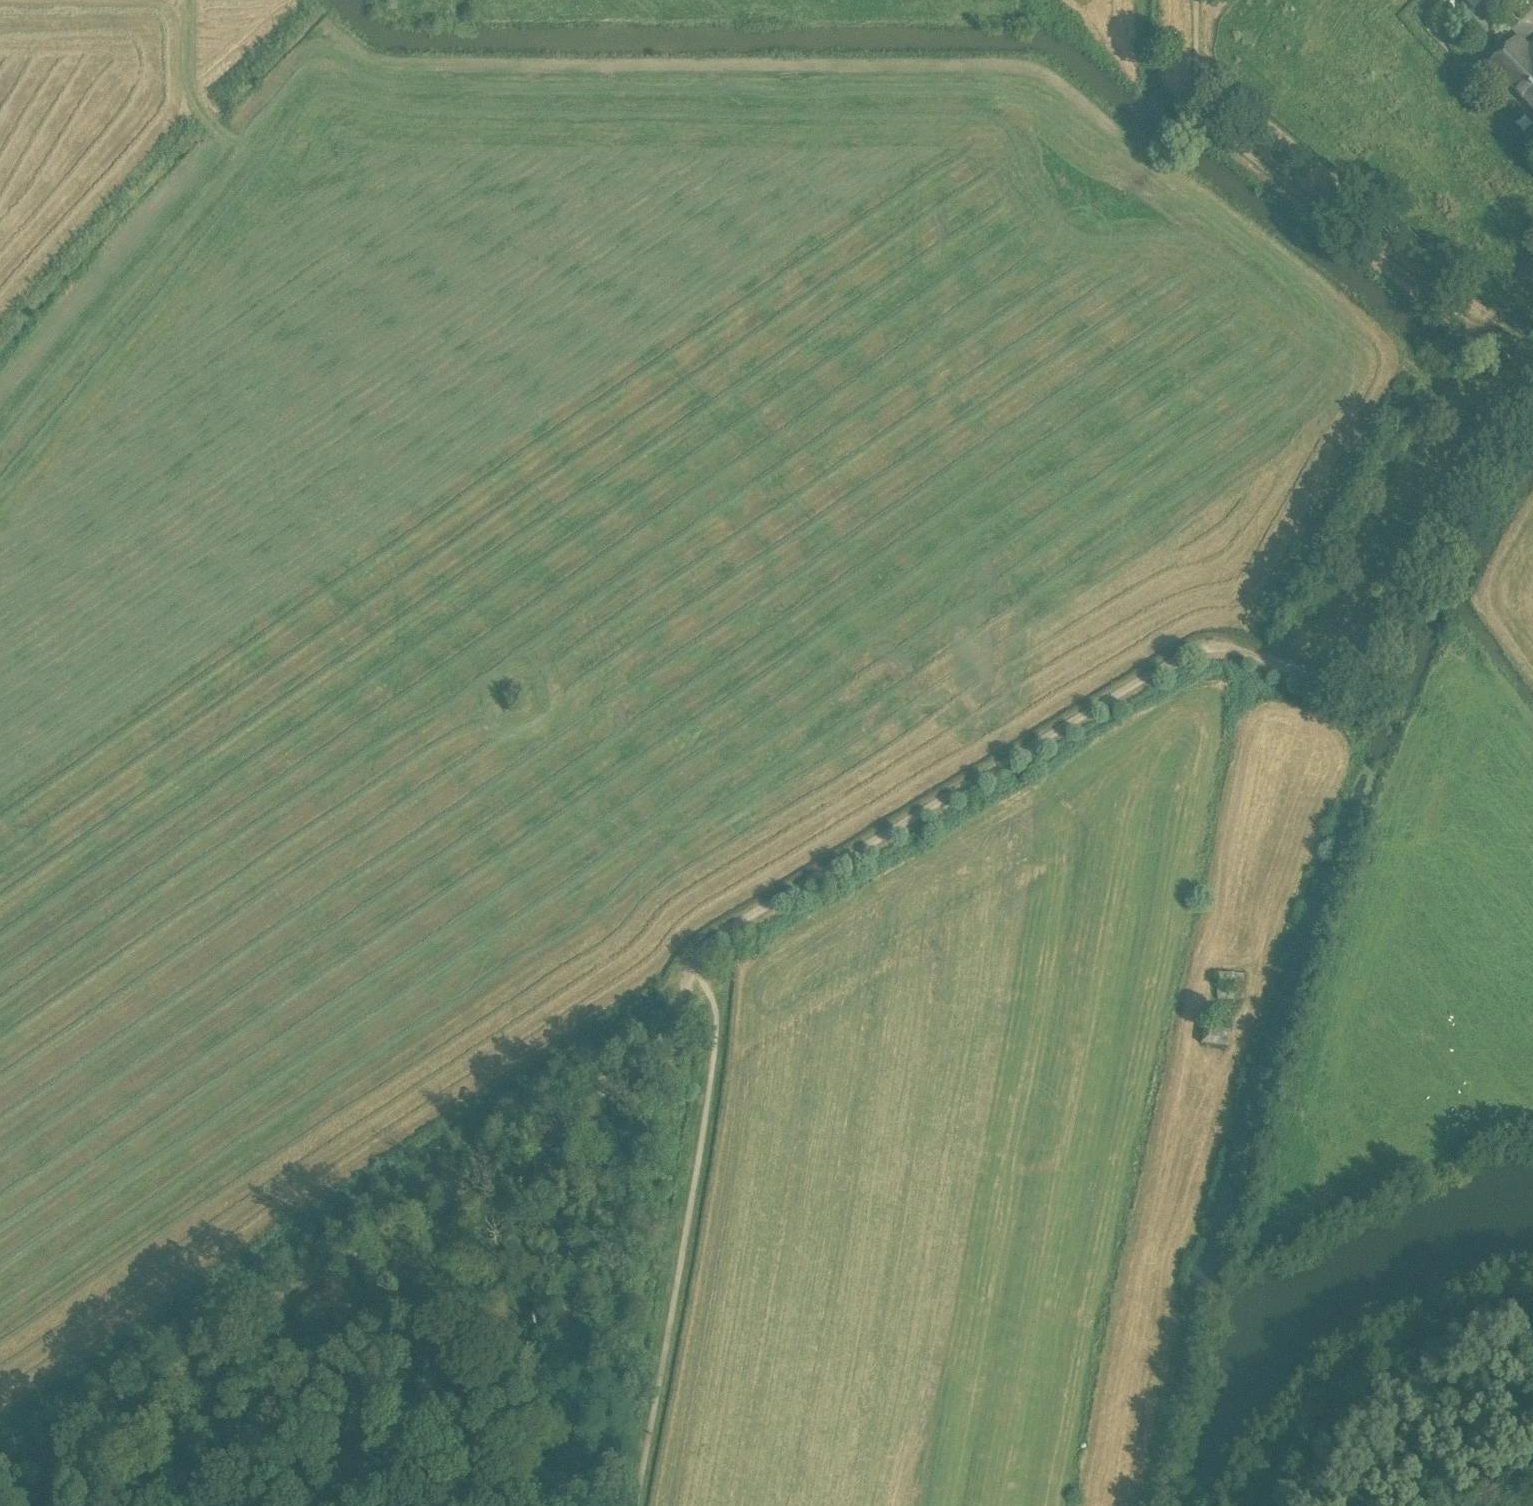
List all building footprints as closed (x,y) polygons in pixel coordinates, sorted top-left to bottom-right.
[(1529,47),(1518,35),(1489,63),(1532,109),(1532,43),(1529,47)] [(1232,1027),(1205,1024),(1203,1047),(1230,1050),(1232,1027)]
